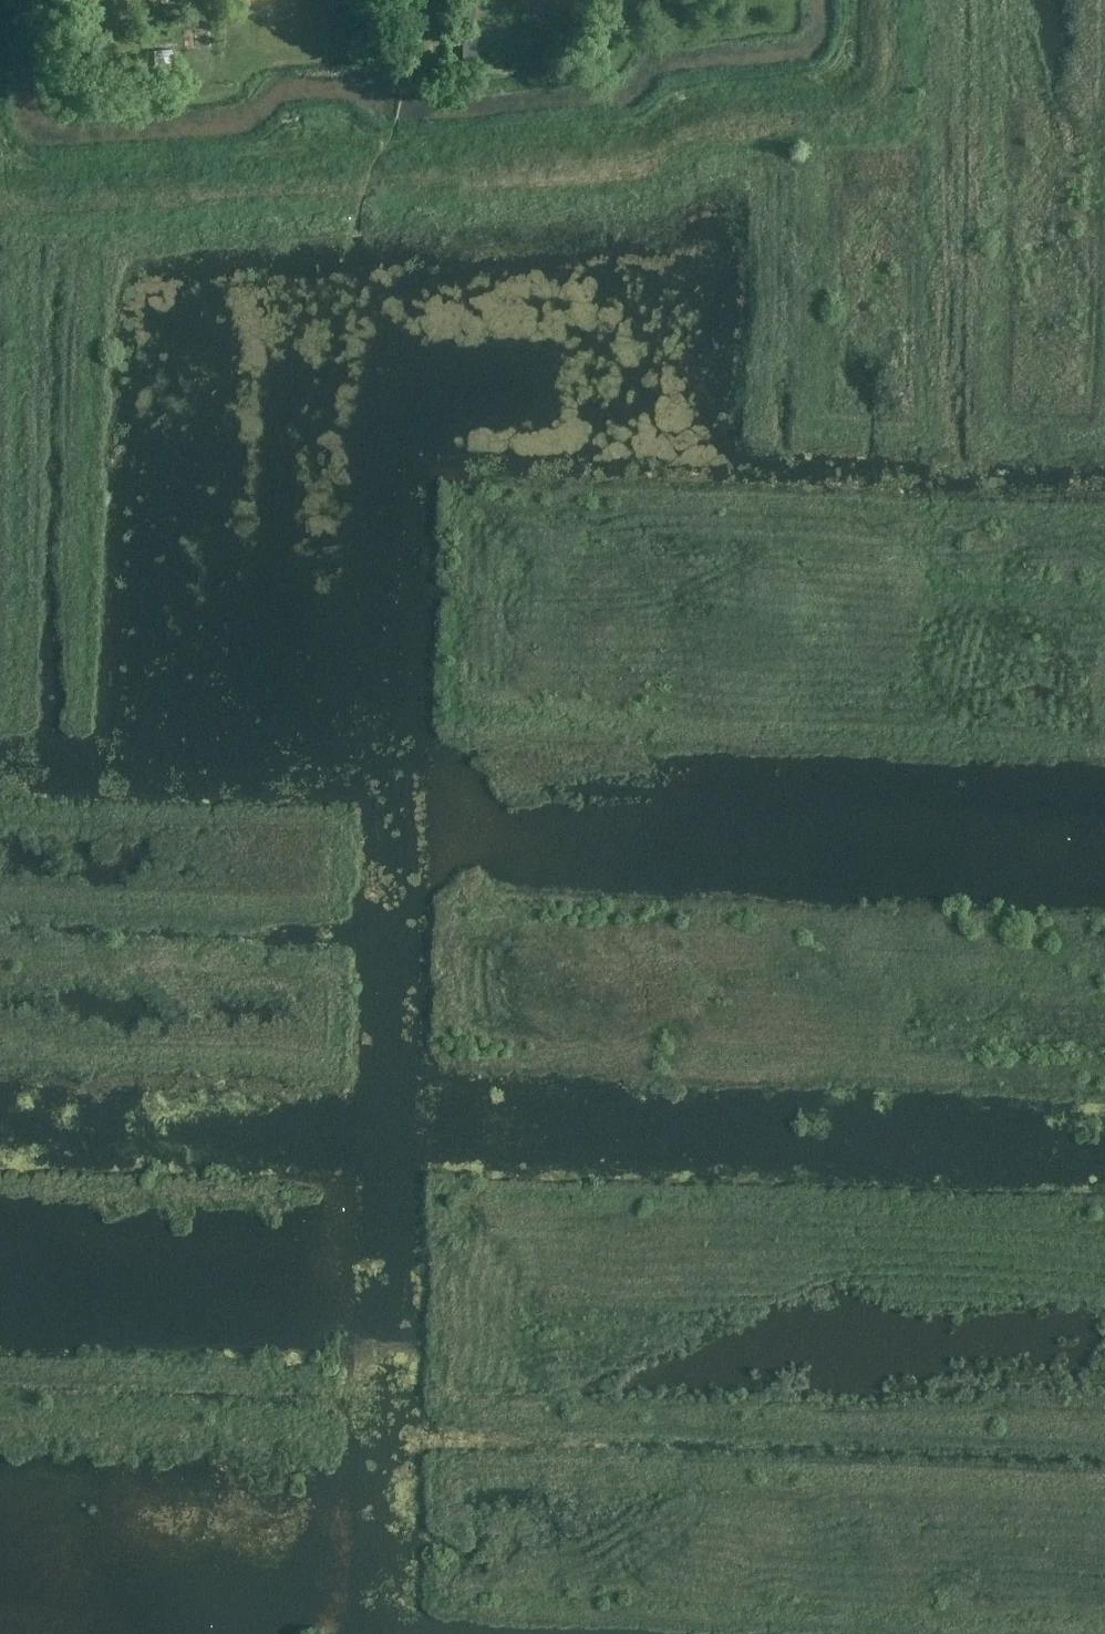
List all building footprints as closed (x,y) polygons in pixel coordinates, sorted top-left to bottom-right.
[(477,57),(474,0),(459,1),(461,59),(477,57)]
